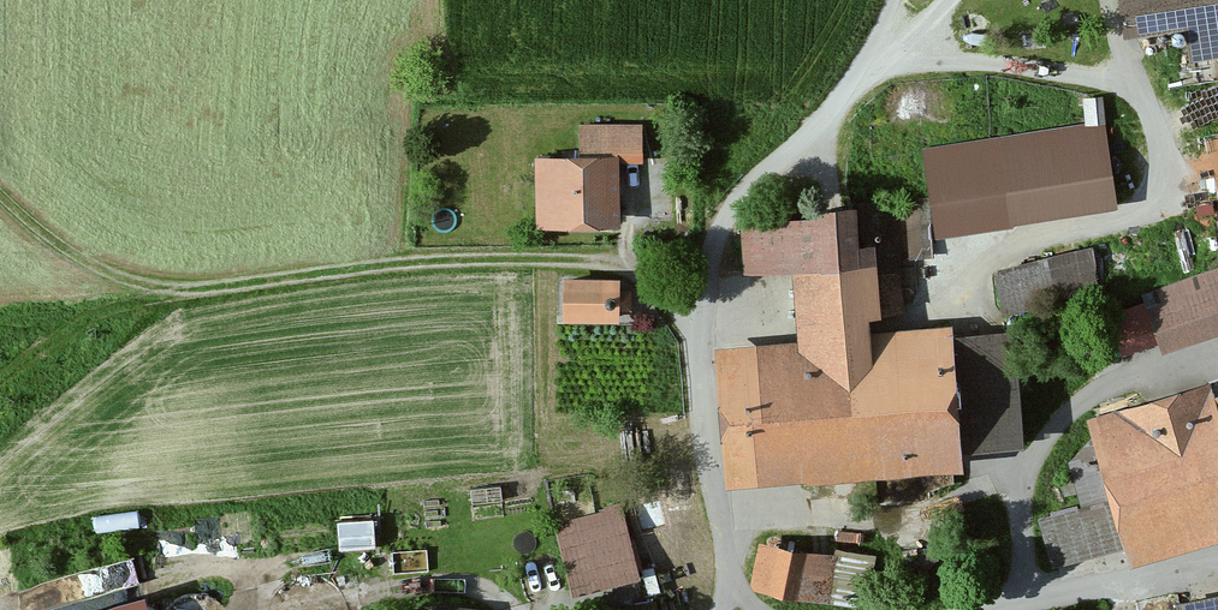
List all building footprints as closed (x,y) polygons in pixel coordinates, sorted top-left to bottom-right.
[(1126,43),(1185,33),(1191,64),(1217,59),(1217,0),(1118,0),(1126,43)] [(926,148),(939,230),(1119,201),(1105,119),(926,148)] [(580,152),(536,152),(537,224),(621,223),(620,160),(642,160),(642,122),(580,122),(580,152)] [(800,348),(719,353),(729,491),(967,475),(965,454),(1028,450),(1020,338),(954,343),(953,332),(874,337),(873,322),(907,320),(904,278),(882,280),(880,251),(862,252),(859,212),(816,215),(816,223),(743,228),(746,280),(795,276),(800,348)] [(1088,255),(997,275),(1006,314),(1096,295),(1088,255)] [(1163,352),(1217,333),(1217,272),(1145,296),(1163,352)] [(564,325),(621,326),(621,316),(632,316),(633,295),(620,295),(620,285),(565,284),(564,325)] [(1135,570),(1217,546),(1217,409),(1212,388),(1088,425),(1111,503),(1039,525),(1053,573),(1130,551),(1135,570)] [(618,513),(556,531),(575,599),(638,582),(618,513)] [(377,516),(340,517),(341,547),(378,545),(377,516)] [(763,548),(755,593),(858,609),(872,609),(881,559),(837,552),(835,561),(763,548)] [(37,609),(92,609),(146,593),(134,555),(93,568),(100,589),(37,609)] [(1177,606),(1178,609),(1217,609),(1217,597),(1177,606)]
